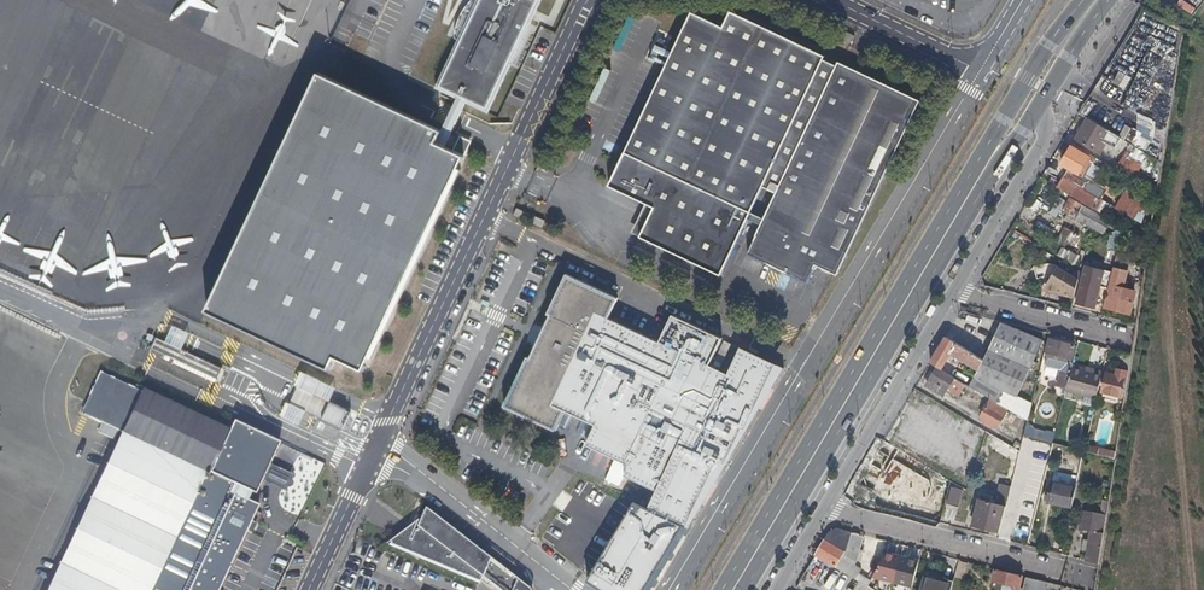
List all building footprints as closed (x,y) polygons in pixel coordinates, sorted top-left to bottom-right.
[(437,88),(490,113),(543,0),(479,0),(481,1),(463,41),(460,40),(437,88)] [(722,27),(691,12),(608,186),(654,208),(640,237),(720,275),(762,187),(775,193),(747,254),(772,267),(775,274),(781,271),(807,282),(815,266),(837,275),(920,101),(838,62),(836,66),(823,60),(825,56),(730,11),(722,27)] [(1167,127),(1179,27),(1164,26),(1139,13),(1111,68),(1109,81),(1125,90),(1127,87),(1125,107),(1137,113),(1134,136),(1141,140),(1147,141),(1150,135),(1157,135),(1162,138),(1167,127)] [(851,44),(855,36),(839,29),(836,36),(851,44)] [(443,136),(321,76),(206,311),(331,372),(337,360),(365,374),(469,162),(441,149),(443,136)] [(1122,139),(1088,118),(1076,139),(1101,154),(1107,144),(1116,149),(1122,139)] [(1128,150),(1131,145),(1122,139),(1116,149),(1126,154),(1128,150)] [(1134,153),(1137,148),(1131,145),(1128,150),(1134,153)] [(1103,162),(1088,154),(1087,156),(1071,147),(1058,168),(1077,179),(1075,182),(1061,174),(1053,186),(1094,210),(1101,198),(1087,190),(1103,162)] [(1146,166),(1126,154),(1121,162),(1137,171),(1141,174),(1146,166)] [(1137,171),(1121,162),(1116,170),(1132,180),(1137,171)] [(1144,180),(1139,178),(1141,174),(1137,171),(1132,180),(1141,185),(1144,180)] [(1140,221),(1147,202),(1121,192),(1114,211),(1140,221)] [(1056,217),(1064,200),(1056,196),(1048,213),(1056,217)] [(1108,222),(1070,199),(1063,211),(1101,234),(1108,222)] [(1075,235),(1064,228),(1055,243),(1063,248),(1067,250),(1075,235)] [(1067,250),(1063,248),(1059,255),(1073,264),(1078,256),(1067,250)] [(1076,295),(1080,278),(1058,265),(1048,283),(1050,290),(1076,295)] [(1128,291),(1129,288),(1125,287),(1128,272),(1123,270),(1113,268),(1103,307),(1128,313),(1133,292),(1128,291)] [(661,344),(608,320),(618,299),(566,275),(548,314),(550,316),(530,359),(527,358),(504,407),(556,432),(565,411),(595,425),(586,446),(616,460),(606,482),(619,488),(624,477),(657,493),(649,510),(688,529),(701,507),(699,506),(709,484),(708,483),(719,460),(727,464),(759,411),(756,410),(766,390),(770,392),(783,370),(739,350),(727,376),(708,366),(720,340),(673,318),(661,344)] [(1101,287),(1083,282),(1077,303),(1095,308),(1101,287)] [(1026,386),(1042,341),(999,324),(985,362),(1026,386)] [(222,368),(157,337),(151,349),(211,378),(217,380),(221,370),(222,368)] [(977,373),(983,360),(944,337),(933,356),(945,362),(948,357),(977,373)] [(1068,365),(1072,348),(1050,342),(1047,355),(1049,355),(1048,359),(1062,363),(1068,365)] [(1121,398),(1132,356),(1123,353),(1117,374),(1107,372),(1102,393),(1121,398)] [(940,370),(945,362),(933,356),(929,363),(936,368),(940,370)] [(985,362),(983,360),(977,373),(976,376),(1004,392),(1031,403),(1034,391),(1026,386),(985,362)] [(1068,380),(1072,366),(1068,365),(1062,363),(1058,377),(1068,380)] [(1097,399),(1103,371),(1087,367),(1086,370),(1072,366),(1068,380),(1065,391),(1097,399)] [(973,389),(968,387),(940,370),(936,368),(925,386),(943,397),(947,390),(967,401),(973,389)] [(252,494),(255,495),(262,481),(262,480),(263,478),(270,464),(279,443),(233,421),(228,433),(142,392),(100,372),(81,413),(89,418),(121,433),(47,589),(219,589),(259,506),(249,501),(252,494)] [(1004,392),(976,376),(968,387),(973,389),(989,399),(997,404),(1004,392)] [(996,426),(1006,409),(997,404),(989,399),(979,416),(996,426)] [(1023,434),(1051,442),(1054,432),(1026,424),(1023,434)] [(1019,452),(994,438),(987,451),(1008,463),(1015,467),(1019,452)] [(1012,481),(1015,467),(1008,463),(1005,479),(1012,481)] [(293,475),(270,464),(263,478),(262,480),(286,491),(287,487),(289,488),(290,487),(291,487),(291,486),(292,486),(293,485),(293,484),(293,483),(293,482),(293,481),(293,480),(292,480),(291,479),(293,475)] [(1079,487),(1081,481),(1056,475),(1055,482),(1079,487)] [(1074,508),(1079,487),(1055,482),(1050,502),(1074,508)] [(1033,500),(1036,485),(1029,484),(1027,499),(1033,500)] [(999,533),(1010,489),(1001,486),(996,505),(991,504),(991,500),(980,497),(977,506),(974,505),(971,515),(975,516),(972,525),(991,530),(999,533)] [(963,490),(950,487),(946,506),(958,509),(963,490)] [(425,507),(420,517),(416,528),(417,529),(416,532),(414,531),(410,541),(396,535),(385,544),(478,584),(481,578),(497,589),(530,589),(529,589),(526,587),(425,507)] [(1100,564),(1108,517),(1086,512),(1082,531),(1094,534),(1089,562),(1100,564)] [(410,541),(414,531),(416,528),(420,517),(396,535),(410,541)] [(861,554),(857,553),(863,538),(860,537),(860,535),(838,529),(828,533),(814,555),(871,589),(876,589),(877,586),(858,574),(859,572),(851,568),(854,562),(857,563),(861,554)] [(998,539),(999,533),(991,530),(989,537),(998,539)] [(911,588),(917,563),(886,555),(879,580),(911,588)] [(955,574),(926,567),(925,572),(954,579),(955,574)] [(1023,577),(993,569),(990,582),(1009,587),(1008,589),(1022,589),(1019,589),(1023,577)] [(954,579),(925,572),(920,589),(951,589),(954,579)] [(1047,583),(1025,577),(1022,589),(1045,589),(1047,583)]
